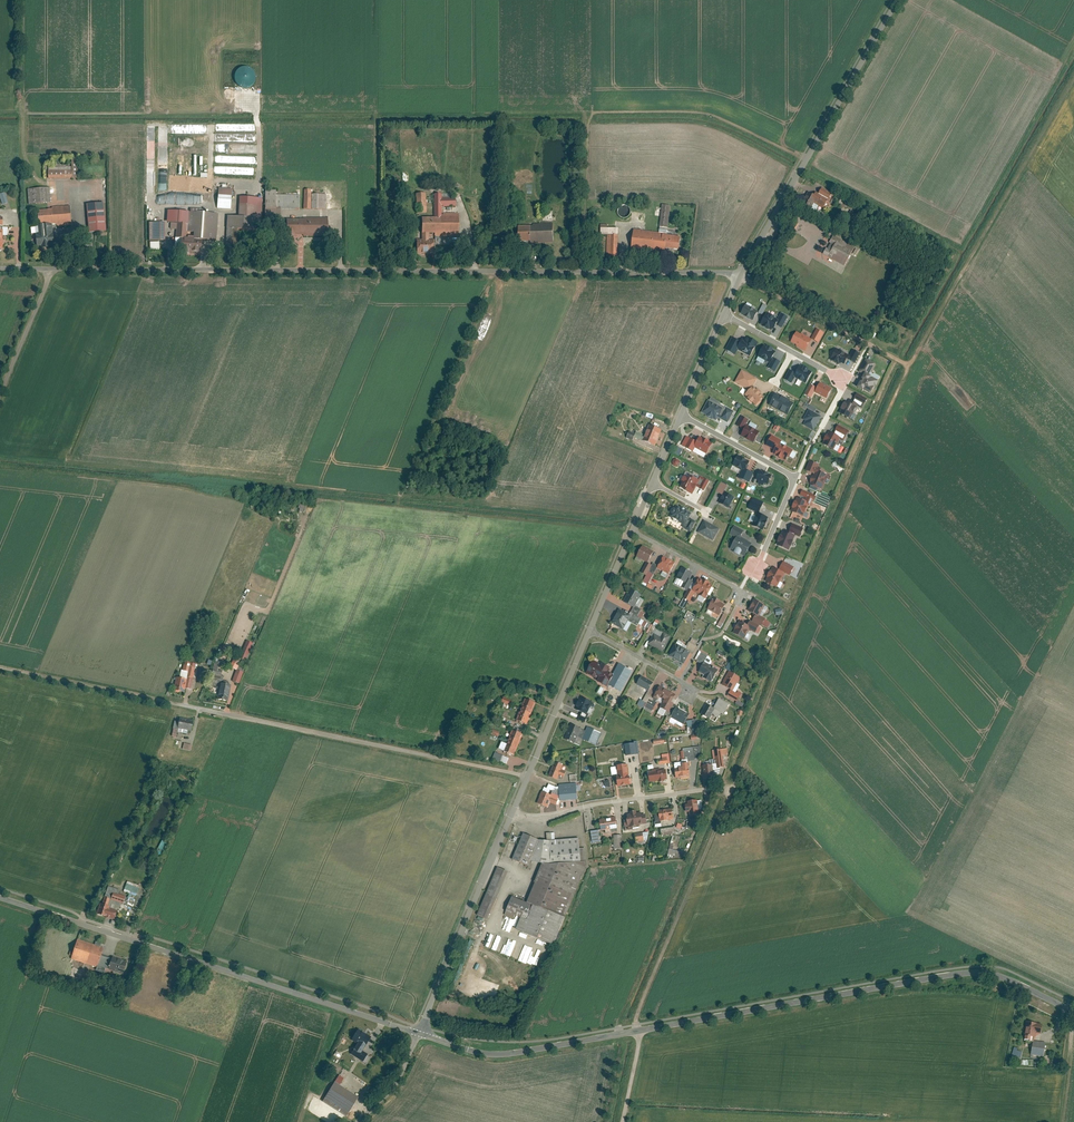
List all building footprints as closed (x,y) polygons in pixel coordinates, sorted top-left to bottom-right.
[(242,90),(258,82),(251,66),(234,74),(242,90)] [(72,166),(50,166),(50,179),(73,178),(72,166)] [(184,191),(200,191),(200,182),(194,182),(194,185),(184,185),(184,191)] [(50,187),(29,189),(30,204),(51,203),(50,187)] [(232,188),(219,188),(218,207),(232,208),(232,188)] [(834,194),(823,188),(820,193),(831,199),(834,194)] [(278,194),(278,191),(267,190),(266,208),(277,208),(278,194)] [(444,191),(437,191),(437,216),(424,216),(424,240),(431,240),(431,234),(460,233),(460,212),(444,212),(444,203),(458,203),(458,196),(444,196),(444,191)] [(820,193),(816,191),(814,194),(808,191),(801,202),(810,207),(814,201),(826,208),(831,199),(820,193)] [(6,192),(0,193),(4,204),(10,202),(6,192)] [(427,193),(418,193),(418,213),(428,212),(427,193)] [(299,209),(300,195),(278,194),(277,208),(282,208),(299,209)] [(326,209),(326,194),(313,194),(313,208),(326,209)] [(263,210),(263,198),(242,197),(241,216),(233,216),(232,228),(257,229),(257,210),(263,210)] [(105,202),(89,203),(91,232),(107,231),(105,202)] [(672,206),(664,205),(661,226),(669,227),(672,206)] [(73,224),(71,206),(53,208),(53,209),(40,211),(42,224),(59,222),(59,226),(73,224)] [(277,208),(266,208),(266,220),(282,221),(282,208),(277,208)] [(189,212),(179,212),(179,214),(178,230),(178,238),(185,238),(188,238),(189,212)] [(196,232),(196,239),(204,239),(217,240),(218,213),(191,212),(190,232),(196,232)] [(289,217),(289,235),(328,235),(328,218),(289,217)] [(537,226),(522,226),(522,242),(555,241),(555,222),(537,222),(537,226)] [(165,223),(151,223),(151,240),(165,241),(165,223)] [(54,224),(37,226),(39,246),(44,246),(44,247),(52,246),(52,245),(56,245),(54,224)] [(683,236),(636,230),(633,248),(667,253),(668,248),(681,249),(683,236)] [(619,235),(608,235),(608,255),(618,256),(619,235)] [(828,247),(825,253),(846,266),(856,248),(835,235),(831,242),(833,243),(830,249),(828,247)] [(188,238),(185,238),(184,251),(203,252),(204,239),(196,239),(188,238)] [(419,241),(419,253),(436,253),(436,241),(419,241)] [(759,312),(745,304),(740,314),(753,321),(759,312)] [(765,315),(760,325),(773,332),(773,331),(774,331),(777,327),(783,330),(789,319),(781,315),(778,321),(776,320),(777,318),(771,315),(770,317),(765,315)] [(813,338),(821,342),(826,332),(818,328),(813,338)] [(797,332),(791,342),(805,351),(812,341),(797,332)] [(733,337),(727,349),(735,353),(741,341),(733,337)] [(743,340),(737,350),(751,357),(756,347),(755,347),(757,343),(749,339),(747,343),(743,340)] [(778,352),(764,345),(757,358),(771,365),(778,352)] [(837,348),(830,359),(841,365),(842,364),(845,365),(850,356),(837,348)] [(850,360),(857,363),(862,353),(856,350),(850,360)] [(866,374),(860,387),(872,393),(881,376),(876,373),(875,374),(872,372),(877,363),(867,358),(860,371),(866,374)] [(790,370),(784,380),(791,384),(795,377),(805,384),(812,373),(801,366),(796,374),(790,370)] [(759,378),(743,369),(736,381),(752,390),(759,378)] [(832,389),(821,383),(815,393),(827,399),(832,389)] [(816,388),(810,384),(804,395),(810,398),(816,388)] [(757,386),(747,395),(757,406),(767,397),(757,386)] [(794,403),(776,393),(769,406),(787,416),(794,403)] [(848,397),(840,413),(853,419),(859,406),(863,408),(869,397),(859,393),(855,401),(848,397)] [(710,400),(703,412),(708,415),(707,416),(714,420),(715,418),(718,420),(720,417),(730,422),(736,411),(722,404),(725,399),(720,397),(719,400),(713,397),(711,400),(710,400)] [(805,420),(802,425),(814,431),(822,416),(814,412),(816,407),(808,403),(805,407),(808,409),(803,419),(805,420)] [(750,421),(743,417),(737,428),(744,431),(741,437),(755,444),(760,433),(756,431),(758,427),(752,423),(750,427),(747,425),(750,421)] [(661,430),(649,425),(643,440),(655,445),(661,430)] [(831,430),(823,445),(835,451),(841,439),(846,441),(851,430),(840,425),(836,433),(831,430)] [(637,431),(636,434),(630,431),(627,437),(634,440),(635,438),(642,441),(645,435),(637,431)] [(774,435),(768,445),(776,450),(774,453),(788,461),(791,456),(796,459),(799,453),(783,444),(785,441),(774,435)] [(685,436),(680,446),(692,452),(694,448),(706,454),(712,443),(699,437),(697,442),(685,436)] [(738,454),(733,464),(736,466),(734,470),(740,473),(739,477),(750,482),(755,472),(752,471),(754,467),(750,465),(752,461),(738,454)] [(676,458),(672,463),(677,467),(681,462),(676,458)] [(821,464),(811,460),(807,470),(816,473),(811,485),(824,490),(827,483),(830,484),(834,476),(819,470),(821,464)] [(760,470),(756,480),(759,481),(758,484),(763,486),(765,483),(769,485),(773,475),(760,470)] [(683,484),(680,487),(693,495),(697,487),(704,491),(710,481),(701,476),(700,477),(697,475),(693,472),(692,475),(687,472),(681,482),(683,484)] [(722,482),(717,491),(724,495),(720,503),(731,509),(737,497),(726,491),(729,485),(722,482)] [(799,497),(792,511),(806,517),(811,505),(814,506),(816,503),(829,509),(833,498),(819,492),(818,495),(805,490),(801,498),(799,497)] [(758,512),(752,525),(763,530),(765,526),(767,527),(769,521),(768,520),(769,517),(760,513),(763,505),(751,500),(748,508),(758,512)] [(678,504),(671,517),(676,519),(676,518),(682,521),(681,522),(686,525),(684,527),(692,531),(698,521),(693,518),(692,520),(690,519),(693,513),(689,511),(690,509),(682,505),(681,506),(678,504)] [(706,520),(700,532),(706,536),(705,538),(710,541),(711,538),(715,541),(722,528),(706,520)] [(785,529),(778,546),(791,551),(797,535),(803,537),(806,528),(794,523),(791,531),(785,529)] [(733,525),(728,534),(735,538),(729,547),(745,556),(752,544),(741,537),(744,531),(733,525)] [(644,545),(636,560),(642,563),(644,559),(650,562),(656,551),(644,545)] [(648,562),(642,572),(647,575),(643,583),(647,586),(649,584),(650,584),(659,568),(665,571),(662,574),(668,577),(670,574),(672,575),(678,563),(664,556),(659,565),(655,563),(653,565),(648,562)] [(774,566),(767,582),(782,589),(785,582),(783,581),(787,573),(791,575),(796,566),(785,561),(781,569),(774,566)] [(684,567),(675,582),(689,590),(695,580),(691,578),(694,573),(684,567)] [(694,582),(681,606),(685,608),(690,601),(691,602),(697,592),(701,594),(698,599),(704,603),(706,598),(708,599),(715,585),(702,578),(698,585),(694,582)] [(641,595),(630,589),(623,602),(634,608),(641,595)] [(716,596),(709,608),(722,615),(728,605),(722,602),(723,600),(716,596)] [(757,614),(754,621),(763,626),(764,625),(769,627),(772,621),(763,617),(769,605),(756,599),(750,611),(757,614)] [(654,602),(652,608),(659,610),(661,604),(654,602)] [(631,616),(620,609),(611,623),(623,630),(631,616)] [(718,626),(722,628),(730,614),(726,612),(718,626)] [(653,623),(647,633),(653,636),(649,643),(665,651),(673,637),(657,628),(661,621),(657,619),(654,624),(653,623)] [(742,620),(735,633),(747,639),(751,632),(759,636),(764,627),(752,621),(750,624),(742,620)] [(679,639),(671,655),(687,664),(693,652),(695,653),(699,646),(697,645),(699,641),(694,638),(692,642),(691,641),(688,646),(684,644),(685,643),(679,639)] [(246,660),(254,643),(247,640),(239,657),(246,660)] [(701,650),(696,659),(705,664),(701,672),(706,675),(705,677),(713,682),(714,679),(715,680),(721,670),(712,665),(716,659),(701,650)] [(238,665),(241,659),(235,656),(232,662),(238,665)] [(197,664),(185,661),(181,677),(176,676),(173,690),(184,693),(186,688),(191,689),(197,664)] [(223,670),(218,669),(219,662),(214,661),(212,675),(222,676),(223,670)] [(610,687),(611,686),(624,693),(636,672),(621,664),(616,673),(612,671),(614,668),(605,663),(604,666),(594,661),(588,673),(601,680),(600,682),(610,687)] [(240,669),(233,666),(229,677),(235,680),(240,669)] [(742,677),(730,671),(723,684),(732,689),(729,696),(738,701),(736,704),(744,708),(746,704),(740,700),(744,693),(739,690),(738,692),(735,691),(736,688),(739,689),(741,685),(739,684),(742,677)] [(642,675),(636,684),(648,691),(653,683),(642,675)] [(229,685),(221,683),(218,699),(226,700),(229,685)] [(652,696),(645,708),(653,712),(659,702),(663,704),(657,715),(660,717),(662,715),(665,716),(665,714),(668,716),(680,696),(662,686),(655,698),(652,696)] [(640,703),(639,706),(643,708),(644,706),(646,706),(652,695),(648,693),(644,700),(642,699),(639,703),(640,703)] [(582,711),(579,719),(587,722),(590,714),(589,714),(594,702),(582,697),(577,709),(582,711)] [(708,703),(703,714),(717,721),(719,718),(720,718),(723,713),(725,715),(731,703),(720,697),(715,707),(708,703)] [(527,699),(523,709),(534,714),(538,703),(527,699)] [(676,704),(668,718),(671,720),(670,722),(676,725),(677,723),(684,727),(692,714),(679,707),(680,706),(676,704)] [(523,709),(519,720),(529,724),(534,714),(523,709)] [(745,711),(740,710),(737,723),(741,723),(742,716),(744,716),(745,711)] [(194,720),(175,717),(172,732),(191,735),(194,720)] [(686,731),(687,733),(702,731),(701,719),(689,721),(690,726),(688,727),(689,730),(686,731)] [(573,724),(566,739),(581,746),(585,739),(597,745),(603,732),(589,726),(587,730),(573,724)] [(492,734),(499,738),(501,733),(494,730),(492,734)] [(525,735),(514,730),(509,744),(506,751),(517,755),(525,735)] [(692,736),(692,740),(703,739),(702,731),(694,733),(694,735),(692,736)] [(637,743),(624,745),(625,749),(627,748),(628,756),(642,754),(640,741),(636,741),(637,743)] [(190,751),(192,745),(184,743),(183,749),(190,751)] [(683,762),(675,763),(677,778),(681,777),(681,779),(690,778),(690,776),(693,776),(691,763),(690,763),(690,761),(696,760),(696,759),(701,758),(703,745),(684,748),(684,750),(682,751),(683,762)] [(711,765),(704,766),(706,782),(718,780),(717,769),(726,767),(725,755),(730,755),(729,748),(714,750),(715,759),(710,759),(711,765)] [(504,755),(497,752),(494,758),(501,761),(504,755)] [(659,760),(660,764),(672,763),(671,753),(663,754),(664,759),(659,760)] [(501,761),(508,764),(510,758),(504,755),(501,761)] [(556,761),(550,777),(559,780),(561,776),(565,777),(567,772),(563,770),(565,765),(556,761)] [(617,766),(620,786),(633,784),(630,764),(627,765),(626,761),(618,762),(618,766),(617,766)] [(650,770),(648,770),(650,782),(661,780),(661,782),(667,782),(667,780),(669,779),(668,769),(659,771),(659,768),(656,768),(655,764),(649,765),(650,770)] [(546,787),(539,804),(550,808),(552,802),(561,806),(562,801),(579,799),(577,783),(560,784),(560,786),(558,787),(550,784),(549,788),(546,787)] [(703,798),(689,801),(690,803),(687,804),(688,812),(691,812),(692,816),(703,815),(702,808),(705,808),(703,798)] [(661,814),(655,815),(657,828),(663,827),(663,822),(672,821),(671,819),(675,818),(673,807),(660,809),(661,814)] [(632,813),(628,814),(630,825),(631,825),(632,828),(634,827),(634,830),(642,828),(641,826),(642,826),(642,824),(650,823),(648,814),(644,814),(644,812),(639,813),(639,810),(632,811),(632,813)] [(605,819),(601,820),(603,830),(607,830),(607,834),(620,832),(618,815),(611,817),(610,815),(605,816),(605,819)] [(673,827),(661,829),(662,835),(674,833),(673,827)] [(603,842),(601,830),(592,831),(594,843),(603,842)] [(650,831),(636,833),(638,845),(646,844),(646,840),(649,840),(650,831)] [(532,867),(534,861),(542,840),(525,834),(515,860),(532,867)] [(623,835),(615,835),(614,850),(622,850),(623,835)] [(534,861),(545,863),(530,903),(514,897),(506,915),(522,922),(519,930),(556,945),(588,866),(588,849),(581,850),(580,838),(553,841),(542,840),(534,861)] [(162,840),(156,853),(161,856),(168,843),(162,840)] [(676,844),(672,843),(669,856),(680,859),(681,857),(689,859),(690,853),(675,849),(676,844)] [(510,872),(499,867),(480,915),(490,920),(510,872)] [(141,885),(129,881),(126,891),(138,895),(141,885)] [(127,896),(115,893),(113,900),(125,903),(127,896)] [(104,904),(102,903),(99,914),(117,920),(119,911),(110,908),(111,906),(109,906),(104,904)] [(495,937),(496,933),(491,932),(487,947),(494,949),(497,938),(495,937)] [(104,947),(79,939),(72,959),(97,967),(98,965),(102,954),(104,947)] [(544,952),(540,951),(535,966),(541,968),(548,952),(545,950),(544,952)] [(523,962),(527,953),(523,951),(522,955),(519,953),(516,959),(523,962)] [(113,957),(102,954),(98,965),(100,966),(98,970),(106,973),(107,968),(109,969),(113,957)] [(113,957),(109,969),(125,974),(129,963),(113,957)] [(1042,1034),(1044,1025),(1028,1022),(1024,1039),(1035,1041),(1036,1033),(1042,1034)] [(372,1037),(359,1030),(354,1040),(360,1043),(366,1047),(372,1037)] [(366,1047),(360,1043),(357,1047),(364,1051),(366,1047)] [(1034,1044),(1032,1055),(1045,1057),(1046,1045),(1034,1044)] [(363,1061),(367,1064),(372,1056),(364,1051),(357,1047),(353,1053),(364,1060),(363,1061)] [(1024,1050),(1015,1048),(1012,1056),(1022,1058),(1024,1050)] [(361,1096),(337,1081),(325,1101),(349,1116),(361,1096)]
